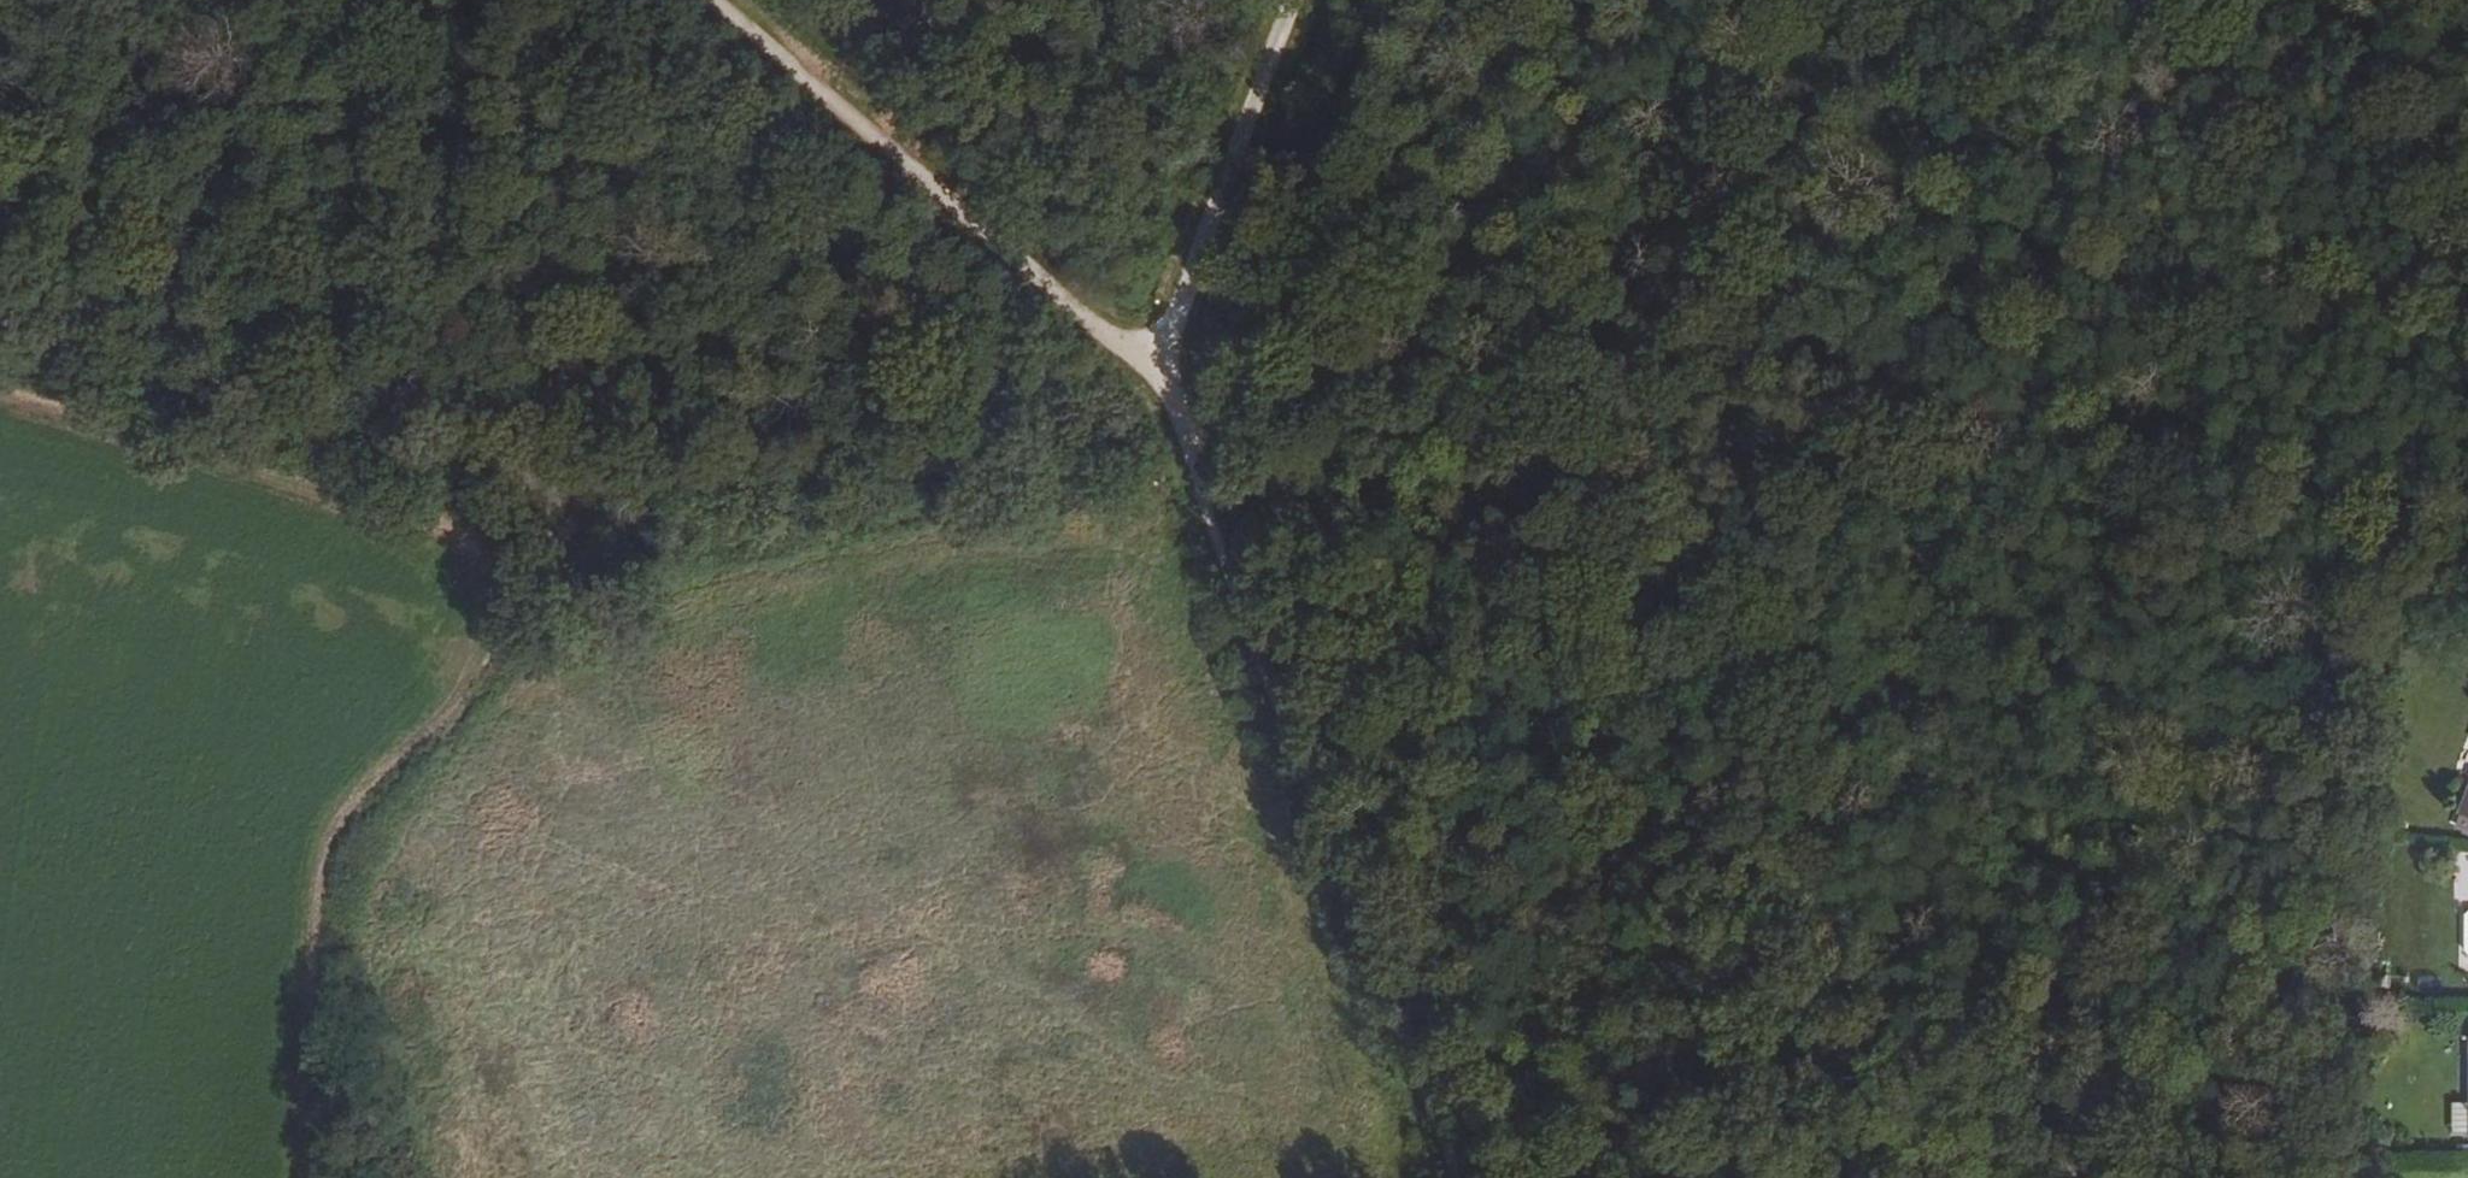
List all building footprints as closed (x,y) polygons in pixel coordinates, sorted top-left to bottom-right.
[(2460,812),(2467,815),(2467,791),(2460,812)] [(2450,1133),(2466,1133),(2465,1100),(2449,1101),(2450,1133)]
